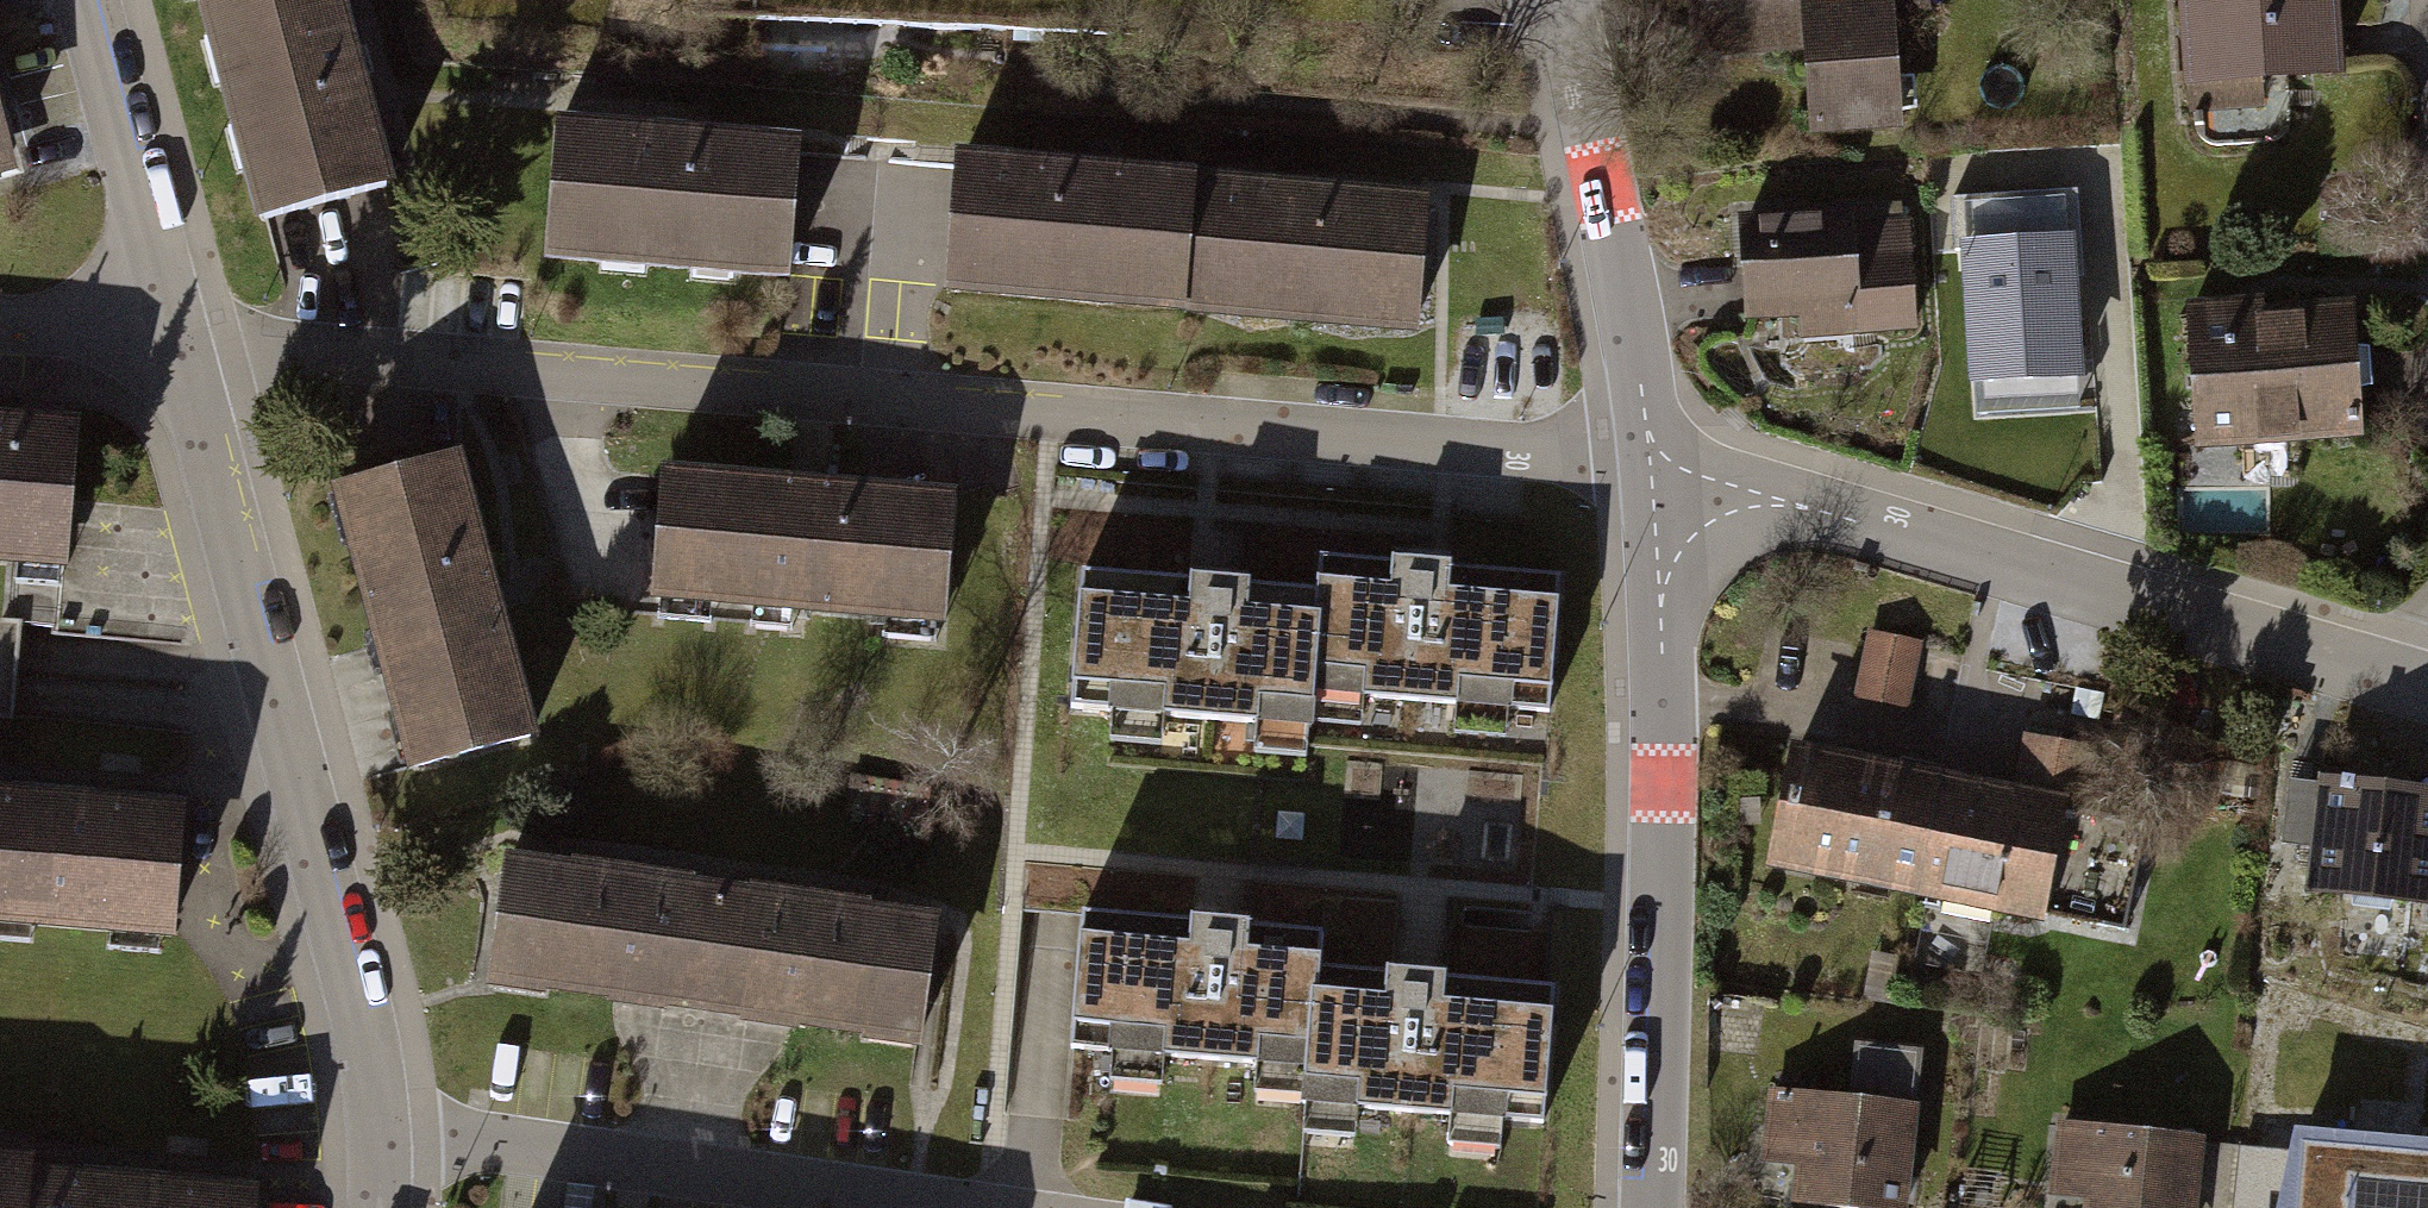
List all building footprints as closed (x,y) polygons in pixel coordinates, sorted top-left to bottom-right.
[(239,209),(387,169),(355,53),(340,0),(181,0),(239,209)] [(755,6),(1090,32),(1091,0),(755,0),(755,6)] [(1700,62),(1812,52),(1820,148),(1940,138),(1929,0),(1695,0),(1700,62)] [(2180,101),(2358,95),(2355,0),(2176,0),(2180,101)] [(22,185),(0,96),(0,192),(22,185)] [(796,161),(552,139),(541,269),(785,290),(796,161)] [(1211,189),(953,171),(945,289),(1202,307),(1211,189)] [(1211,189),(1202,307),(1428,323),(1436,205),(1211,189)] [(1962,202),(1976,411),(2086,403),(2072,195),(1962,202)] [(1874,229),(1744,237),(1751,353),(1881,346),(1874,229)] [(2365,315),(2199,324),(2206,459),(2372,450),(2365,315)] [(0,442),(0,576),(66,582),(79,450),(0,442)] [(454,466),(330,500),(405,775),(529,741),(454,466)] [(957,510),(657,486),(647,604),(947,628),(957,510)] [(1546,738),(1560,587),(1324,565),(1321,599),(1311,717),(1546,738)] [(1305,780),(1311,717),(1321,599),(1097,579),(1080,759),(1305,780)] [(22,713),(25,617),(0,616),(0,712),(22,713)] [(1874,646),(1863,700),(1903,708),(1914,654),(1874,646)] [(1942,794),(1925,898),(2044,917),(2060,817),(2080,821),(2089,765),(2029,756),(2020,807),(1942,794)] [(1942,794),(1793,770),(1780,850),(1840,859),(1836,884),(1925,898),(1942,794)] [(2322,771),(2303,912),(2427,929),(2427,785),(2322,771)] [(0,798),(0,933),(183,948),(189,816),(0,798)] [(740,897),(504,873),(491,1003),(727,1027),(740,897)] [(740,897),(727,1027),(919,1046),(932,917),(740,897)] [(1078,1085),(1307,1105),(1320,966),(1323,929),(1094,908),(1078,1085)] [(1561,987),(1320,966),(1307,1105),(1305,1124),(1547,1146),(1561,987)] [(1776,1096),(1773,1140),(1806,1142),(1802,1207),(1906,1207),(1914,1067),(1858,1064),(1856,1101),(1776,1096)] [(2064,1126),(2060,1164),(2090,1168),(2086,1207),(2233,1207),(2240,1144),(2064,1126)] [(2307,1143),(2301,1207),(2427,1207),(2427,1153),(2394,1149),(2392,1174),(2354,1170),(2356,1147),(2307,1143)] [(27,1160),(0,1157),(0,1207),(23,1207),(27,1160)] [(27,1160),(23,1207),(260,1207),(263,1180),(27,1160)]
